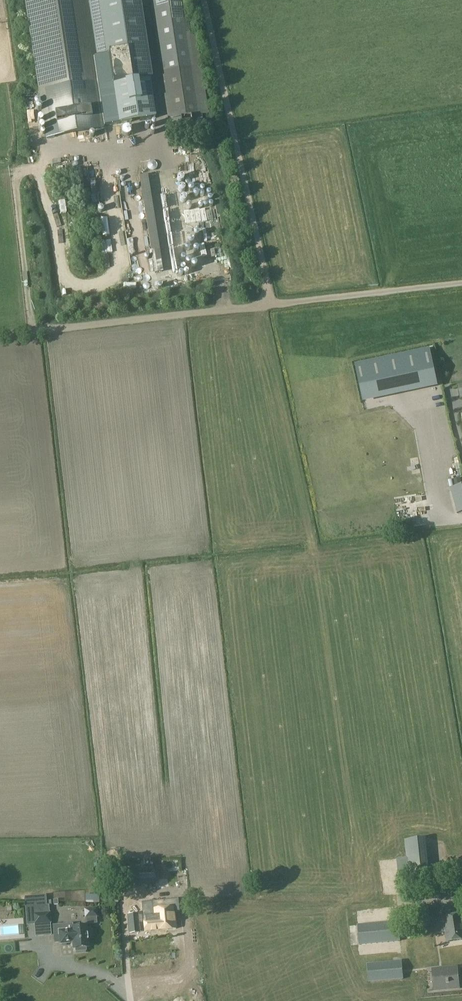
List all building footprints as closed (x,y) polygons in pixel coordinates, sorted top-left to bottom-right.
[(46,139),(107,130),(107,126),(101,88),(96,57),(87,0),(25,0),(46,139)] [(96,57),(108,55),(119,124),(157,119),(139,0),(87,0),(96,57)] [(163,81),(168,120),(208,114),(202,75),(196,33),(190,34),(185,0),(150,0),(163,81)] [(131,269),(149,267),(139,178),(121,180),(131,269)] [(430,349),(356,365),(364,400),(437,385),(430,349)] [(433,402),(434,418),(447,418),(446,401),(433,402)] [(461,505),(461,478),(448,482),(455,506),(461,505)] [(165,854),(165,864),(175,864),(175,854),(165,854)] [(447,863),(446,863),(447,876),(461,875),(461,861),(447,863)] [(153,867),(133,868),(134,885),(154,883),(153,867)] [(119,869),(109,870),(109,885),(120,885),(119,869)] [(34,925),(50,923),(49,913),(49,906),(47,906),(46,895),(35,896),(36,907),(33,907),(34,925)] [(428,906),(412,908),(414,921),(429,919),(428,906)] [(180,914),(189,913),(188,907),(180,908),(174,908),(174,909),(152,911),(153,921),(144,922),(145,932),(176,929),(174,915),(180,914)] [(86,919),(96,918),(98,918),(97,908),(84,909),(84,919),(86,919)] [(138,914),(128,915),(130,935),(139,934),(138,914)] [(447,942),(461,940),(461,916),(443,919),(443,918),(435,919),(438,934),(445,933),(447,942)] [(397,922),(358,925),(359,945),(399,941),(397,922)] [(86,948),(88,948),(87,937),(91,937),(90,928),(86,929),(86,927),(71,928),(71,930),(59,931),(60,944),(68,944),(68,943),(72,942),(73,949),(75,949),(75,951),(86,950),(86,948)] [(367,964),(368,983),(403,980),(401,961),(367,964)] [(422,966),(419,978),(427,980),(430,968),(422,966)] [(433,971),(435,990),(459,988),(457,968),(433,971)]
